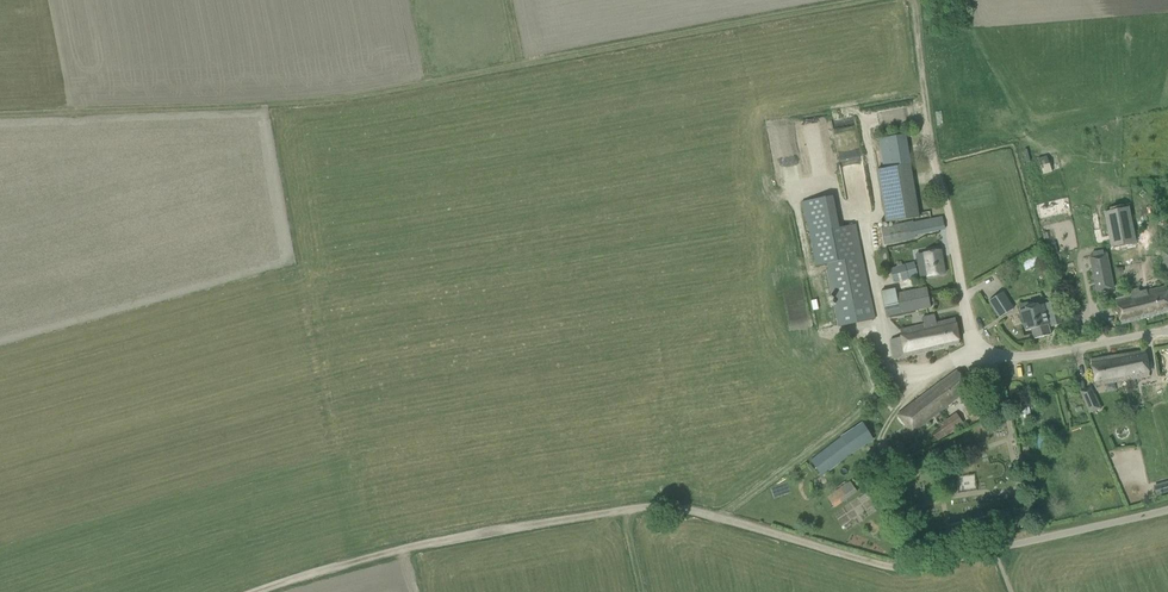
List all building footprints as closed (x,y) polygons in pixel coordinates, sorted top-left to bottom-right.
[(885,222),(919,216),(905,135),(879,140),(884,168),(877,169),(885,222)] [(855,224),(840,227),(833,196),(803,201),(817,265),(827,263),(840,325),(874,318),(855,224)] [(1125,206),(1102,211),(1109,246),(1132,241),(1125,206)] [(913,223),(913,221),(881,228),(884,244),(913,238),(912,237),(916,237),(916,234),(945,228),(943,217),(913,223)] [(924,264),(918,264),(920,277),(927,276),(945,274),(941,249),(922,253),(924,264)] [(1106,254),(1103,254),(1102,250),(1092,252),(1093,256),(1090,257),(1097,292),(1114,288),(1106,254)] [(1025,270),(1043,261),(1038,253),(1021,262),(1025,270)] [(890,269),(894,282),(918,276),(914,262),(903,265),(890,269)] [(1167,312),(1167,291),(1166,286),(1139,295),(1139,290),(1130,292),(1131,296),(1114,299),(1121,324),(1167,312)] [(881,291),(886,315),(931,307),(927,287),(896,293),(896,288),(881,291)] [(1005,311),(1012,307),(1002,292),(989,301),(999,316),(999,317),(1006,313),(1005,311)] [(1021,304),(1018,304),(1023,323),(1025,331),(1031,329),(1033,334),(1034,339),(1050,335),(1048,324),(1050,324),(1051,327),(1061,324),(1055,301),(1045,304),(1046,305),(1043,306),(1041,298),(1035,300),(1029,301),(1021,304)] [(936,323),(934,315),(922,317),(925,330),(915,332),(913,327),(900,330),(902,337),(891,340),(895,359),(959,343),(955,318),(936,323)] [(1145,350),(1126,354),(1130,380),(1129,380),(1130,385),(1136,384),(1135,379),(1137,379),(1150,377),(1145,350)] [(1091,363),(1089,364),(1090,371),(1092,371),(1095,385),(1120,381),(1129,380),(1130,380),(1126,354),(1090,359),(1091,363)] [(912,433),(941,410),(970,387),(957,370),(936,386),(927,392),(898,415),(912,433)] [(1080,391),(1089,413),(1100,408),(1091,387),(1080,391)] [(979,399),(970,404),(977,415),(986,409),(979,399)] [(995,400),(988,402),(990,412),(998,410),(995,400)] [(937,442),(964,424),(956,412),(939,424),(941,427),(932,433),(937,442)] [(840,437),(810,460),(823,476),(852,453),(874,439),(863,422),(859,424),(840,437)] [(974,475),(959,476),(960,491),(975,491),(974,475)] [(850,481),(827,497),(835,508),(858,492),(850,481)] [(1154,495),(1167,492),(1167,484),(1152,487),(1154,495)] [(1000,510),(1002,517),(1010,515),(1008,508),(1000,510)]
